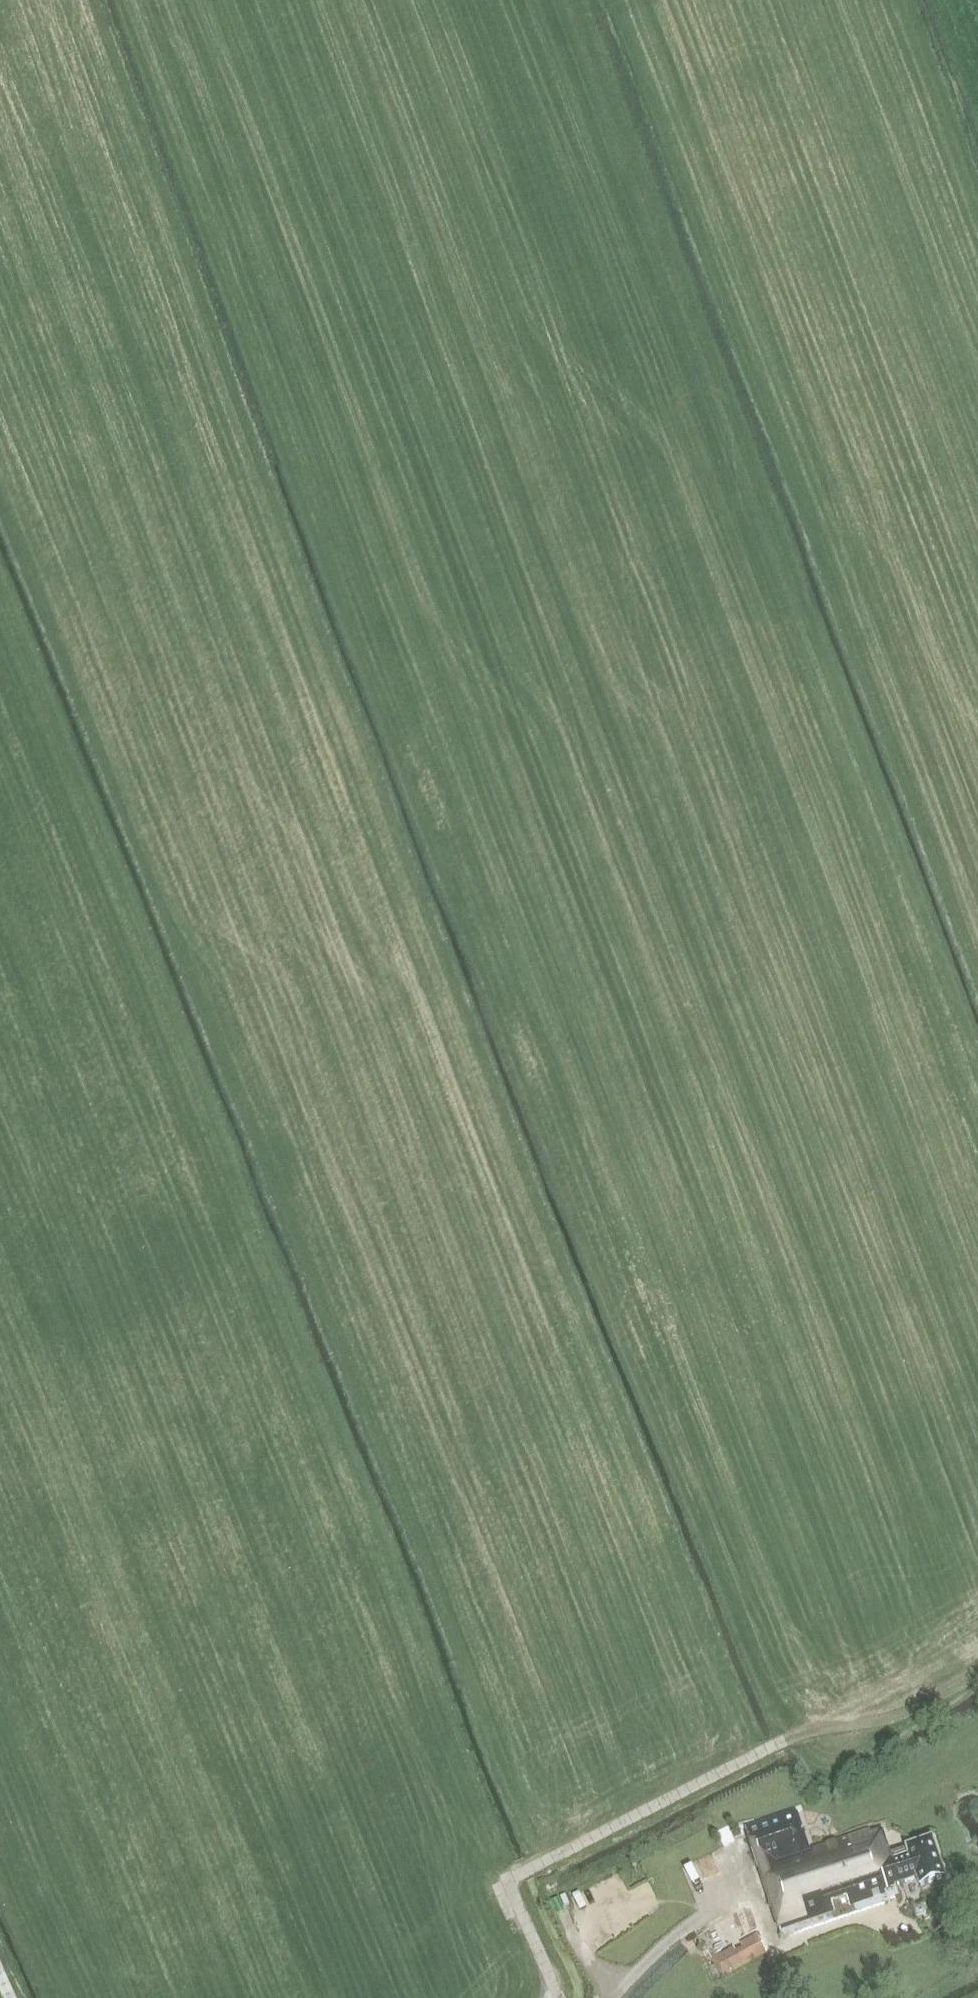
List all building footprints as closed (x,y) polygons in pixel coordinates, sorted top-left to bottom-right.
[(797,1816),(746,1832),(775,1919),(776,1919),(782,1939),(889,1902),(888,1900),(898,1897),(894,1886),(917,1879),(919,1887),(945,1878),(931,1839),(906,1848),(909,1856),(892,1861),(881,1829),(870,1833),(869,1830),(809,1852),(797,1816)] [(742,1947),(735,1951),(733,1947),(711,1959),(722,1979),(744,1967),(767,1954),(756,1934),(740,1943),(742,1947)]
